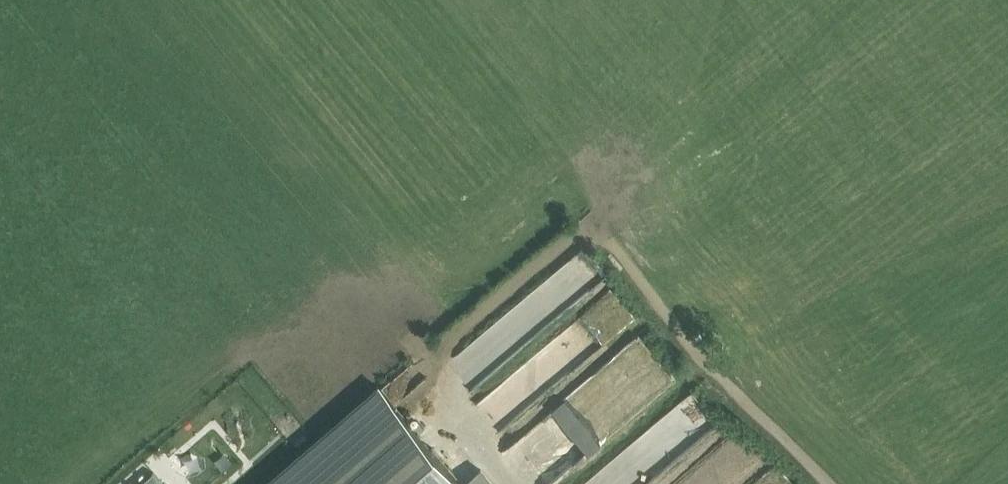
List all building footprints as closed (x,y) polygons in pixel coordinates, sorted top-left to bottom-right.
[(378,387),(266,483),(462,483),(378,387)] [(783,468),(753,483),(792,483),(783,468)] [(137,483),(164,483),(153,471),(137,483)]
